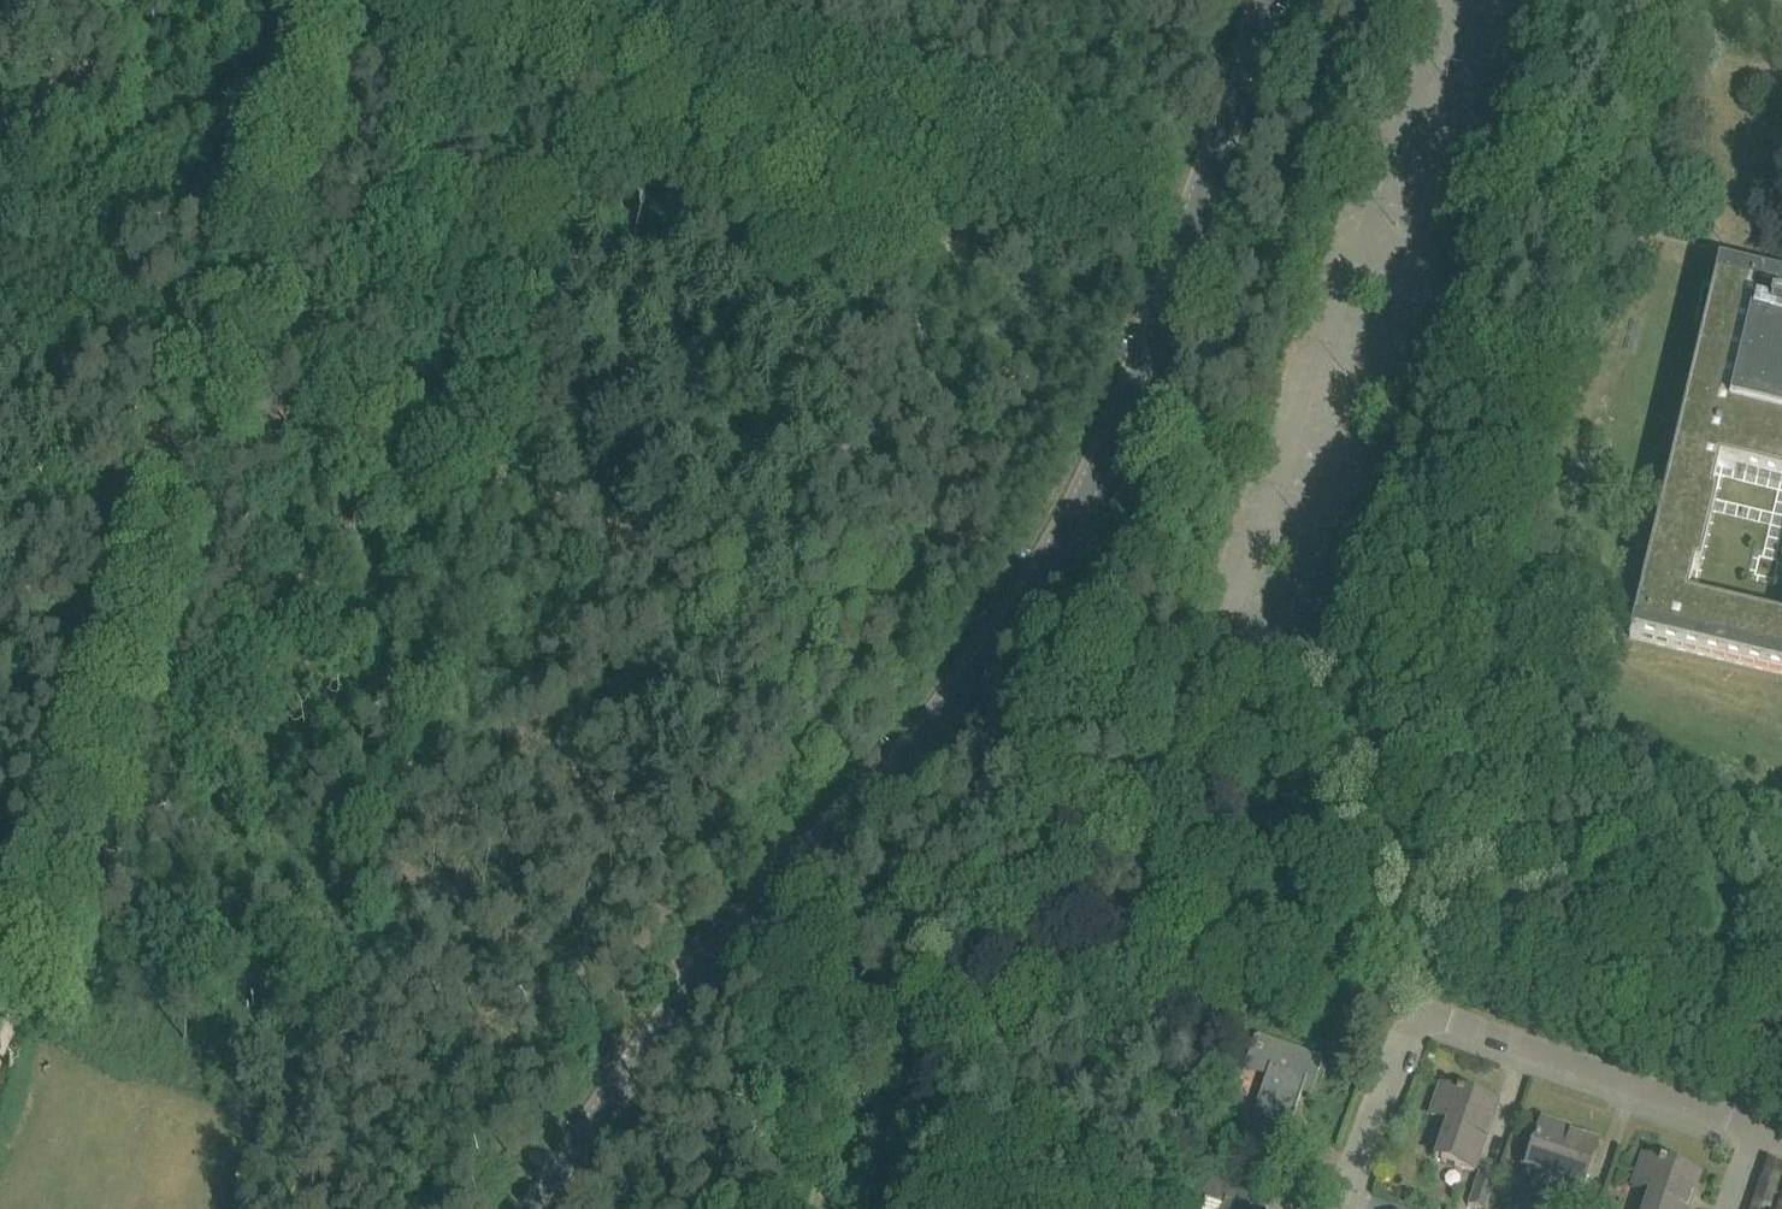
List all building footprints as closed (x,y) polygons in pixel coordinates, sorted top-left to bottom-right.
[(1717,268),(1629,638),(1781,674),(1781,628),(1682,605),(1689,575),(1693,576),(1711,503),(1706,502),(1713,471),(1781,487),(1781,284),(1717,268)] [(1253,1040),(1246,1062),(1269,1069),(1266,1077),(1252,1117),(1284,1128),(1284,1127),(1289,1129),(1301,1094),(1310,1097),(1322,1064),(1322,1063),(1322,1062),(1322,1061),(1322,1060),(1321,1059),(1320,1058),(1320,1057),(1259,1037),(1257,1037),(1255,1039),(1253,1040)] [(1441,1088),(1431,1116),(1453,1124),(1440,1161),(1474,1172),(1496,1108),(1491,1106),(1463,1097),(1463,1095),(1441,1088)] [(1542,1123),(1528,1164),(1548,1171),(1542,1187),(1579,1199),(1597,1145),(1566,1135),(1567,1132),(1542,1123)] [(1634,1187),(1657,1194),(1652,1208),(1688,1208),(1698,1178),(1665,1167),(1665,1166),(1643,1158),(1634,1187)] [(1468,1205),(1479,1208),(1486,1208),(1497,1179),(1479,1173),(1468,1205)] [(1201,1208),(1255,1208),(1249,1207),(1229,1200),(1233,1187),(1210,1180),(1201,1208)] [(1581,1208),(1600,1208),(1601,1207),(1584,1201),(1581,1208)]
